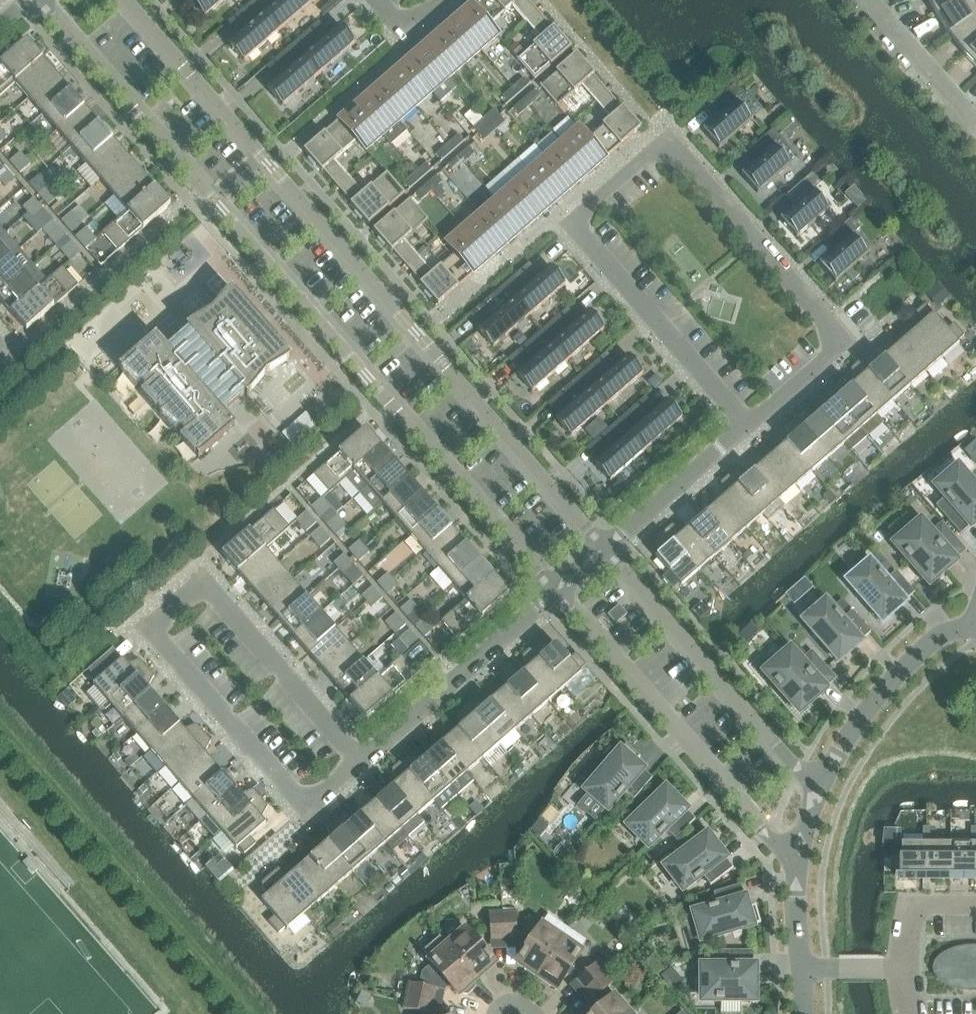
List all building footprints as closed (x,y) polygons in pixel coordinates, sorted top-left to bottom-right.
[(226,0),(192,0),(207,17),(226,0)] [(255,0),(254,0),(236,15),(247,27),(238,35),(229,43),(245,61),(281,30),(265,12),(255,0)] [(265,12),(281,30),(316,0),(255,0),(265,12)] [(322,12),(326,16),(344,0),(330,0),(330,5),(322,12)] [(472,5),(490,26),(513,6),(527,22),(539,12),(528,0),(478,0),(472,5)] [(936,15),(962,0),(929,0),(936,15)] [(975,17),(975,0),(962,0),(936,15),(950,36),(975,17)] [(472,5),(455,20),(482,51),(499,36),(490,26),(472,5)] [(553,28),(539,12),(527,22),(541,39),(524,53),(518,59),(517,59),(535,80),(572,48),(554,27),(553,28)] [(965,55),(975,46),(975,17),(950,36),(965,55)] [(455,20),(438,34),(465,65),(482,51),(455,20)] [(305,34),(293,44),(304,56),(320,75),(356,44),(340,25),(331,33),(316,46),(305,34)] [(369,35),(367,42),(372,49),(380,47),(383,39),(378,33),(369,35)] [(438,34),(422,48),(449,79),(465,65),(438,34)] [(0,64),(15,82),(42,58),(27,41),(0,64)] [(304,56),(293,44),(275,60),(286,72),(277,79),(268,87),(284,106),(320,75),(304,56)] [(516,44),(510,50),(518,59),(524,53),(516,44)] [(975,67),(975,46),(965,55),(975,67)] [(422,48),(406,63),(433,93),(440,102),(457,88),(449,79),(422,48)] [(582,86),(596,102),(608,92),(594,76),(595,75),(577,54),(540,86),(558,106),(582,86)] [(15,82),(29,98),(57,74),(42,58),(15,82)] [(406,63),(389,77),(416,108),(433,93),(406,63)] [(15,82),(0,64),(0,95),(15,82)] [(29,98),(43,114),(71,90),(57,74),(29,98)] [(389,77),(373,91),(400,122),(416,108),(389,77)] [(524,78),(514,87),(519,94),(530,84),(524,78)] [(717,118),(703,130),(704,132),(707,130),(709,132),(707,134),(716,145),(718,143),(720,146),(718,148),(719,149),(754,119),(753,118),(763,109),(748,91),(744,95),(735,84),(708,108),(709,109),(717,118)] [(519,94),(514,87),(503,97),(509,103),(519,94)] [(43,114),(58,130),(85,107),(71,90),(43,114)] [(535,90),(525,100),(530,106),(541,97),(535,90)] [(373,91),(357,105),(384,136),(391,145),(408,131),(400,122),(373,91)] [(588,138),(587,138),(606,159),(642,128),(624,107),(622,108),(608,92),(596,102),(610,118),(588,138)] [(530,106),(525,100),(514,109),(520,116),(530,106)] [(564,104),(560,107),(566,114),(569,110),(564,104)] [(357,105),(340,120),(358,141),(360,143),(353,149),(360,157),(366,151),(384,136),(357,105)] [(58,130),(72,147),(99,123),(85,107),(58,130)] [(494,109),(484,119),(489,125),(500,116),(494,109)] [(500,116),(489,125),(495,132),(506,122),(500,116)] [(473,128),(478,134),(489,125),(484,119),(473,128)] [(324,171),(338,187),(350,177),(335,160),(358,141),(340,120),(304,151),(322,172),(324,171)] [(72,147),(86,163),(113,139),(99,123),(72,147)] [(489,125),(478,134),(484,141),(495,132),(489,125)] [(582,132),(586,137),(587,136),(591,133),(587,128),(582,132)] [(440,129),(437,132),(444,140),(447,137),(440,129)] [(579,129),(562,143),(589,174),(606,159),(587,138),(586,137),(582,132),(579,129)] [(756,163),(742,175),(743,177),(745,175),(747,177),(745,179),(755,190),(757,188),(759,190),(757,192),(758,194),(793,164),(799,158),(783,139),(773,129),(747,152),(748,153),(756,163)] [(459,135),(448,144),(454,151),(464,142),(459,135)] [(86,163),(100,179),(128,155),(113,139),(86,163)] [(562,143),(546,157),(573,188),(589,174),(562,143)] [(454,151),(448,144),(437,154),(443,160),(454,151)] [(469,147),(459,157),(464,163),(475,154),(469,147)] [(10,162),(15,167),(26,158),(21,152),(10,162)] [(100,179),(114,196),(142,172),(128,155),(100,179)] [(464,163),(459,157),(448,166),(454,173),(464,163)] [(546,157),(530,171),(556,202),(573,188),(546,157)] [(26,158),(15,167),(20,173),(31,164),(26,158)] [(426,163),(415,173),(421,179),(432,170),(426,163)] [(0,181),(11,171),(6,165),(0,170),(0,181)] [(11,171),(0,181),(5,187),(16,177),(11,171)] [(530,171),(513,186),(540,216),(556,202),(530,171)] [(114,196),(128,212),(156,188),(142,172),(114,196)] [(350,177),(338,187),(352,203),(351,204),(369,225),(406,193),(387,172),(364,193),(350,177)] [(421,179),(415,173),(405,182),(411,189),(421,179)] [(795,207),(780,220),(782,221),(784,219),(786,221),(784,223),(794,234),(796,232),(798,235),(795,237),(797,238),(831,208),(815,190),(822,184),(812,173),(786,197),(795,207)] [(437,176),(426,185),(432,191),(439,186),(443,182),(437,176)] [(38,194),(44,200),(54,190),(49,185),(38,194)] [(432,191),(426,185),(416,194),(421,201),(432,191)] [(439,186),(432,191),(439,199),(445,193),(439,186)] [(513,186),(497,200),(523,231),(540,216),(513,186)] [(858,208),(866,201),(866,200),(854,187),(846,195),(858,208)] [(156,188),(128,212),(143,229),(171,205),(156,188)] [(54,190),(44,200),(49,206),(59,196),(54,190)] [(23,207),(28,213),(39,204),(34,198),(23,207)] [(411,199),(374,231),(392,251),(393,250),(407,267),(426,250),(423,247),(416,253),(405,240),(429,220),(411,199)] [(497,200),(480,214),(507,245),(523,231),(497,200)] [(57,216),(58,216),(66,210),(59,202),(52,209),(57,216)] [(39,204),(28,213),(34,219),(44,210),(39,204)] [(80,206),(73,211),(78,217),(83,223),(90,217),(80,206)] [(62,221),(67,227),(78,217),(73,211),(62,221)] [(143,229),(128,212),(104,233),(119,251),(143,229)] [(480,214),(464,228),(491,259),(507,245),(480,214)] [(78,217),(67,227),(72,233),(83,223),(78,217)] [(819,264),(821,266),(823,264),(825,266),(823,268),(832,279),(835,277),(837,279),(834,281),(836,283),(847,273),(852,269),(855,266),(870,253),(854,234),(860,228),(851,218),(825,241),(833,252),(819,264)] [(53,220),(43,229),(47,234),(52,240),(63,231),(57,225),(53,220)] [(76,237),(81,243),(92,233),(87,228),(76,237)] [(447,243),(456,253),(474,274),(491,259),(464,228),(447,243)] [(63,231),(52,240),(57,246),(68,236),(63,231)] [(11,257),(20,249),(6,233),(0,238),(0,267),(11,257)] [(92,233),(81,243),(86,249),(97,239),(92,233)] [(61,250),(66,256),(77,247),(71,241),(61,250)] [(77,247),(66,256),(71,262),(82,253),(77,247)] [(34,265),(20,249),(11,257),(0,267),(0,295),(34,265)] [(426,250),(407,267),(422,283),(420,284),(438,305),(474,274),(456,253),(433,273),(425,263),(432,257),(426,250)] [(39,289),(49,282),(34,265),(0,295),(0,300),(12,313),(39,289)] [(529,285),(519,273),(504,286),(514,298),(530,316),(567,284),(551,266),(529,285)] [(852,269),(847,273),(852,278),(860,271),(855,266),(852,269)] [(64,268),(49,282),(39,289),(54,307),(79,285),(64,268)] [(938,284),(929,292),(941,304),(950,297),(938,284)] [(504,286),(486,302),(496,314),(488,321),(478,329),(494,347),(530,316),(514,298),(504,286)] [(156,335),(148,342),(119,367),(144,387),(159,413),(183,431),(199,458),(236,426),(224,412),(245,394),(247,397),(266,373),(293,358),(232,288),(213,312),(186,327),(188,331),(184,334),(163,334),(159,338),(156,335)] [(39,289),(12,313),(27,331),(54,307),(39,289)] [(921,325),(918,328),(943,358),(960,343),(958,341),(965,335),(954,323),(948,329),(934,314),(926,304),(917,312),(921,325)] [(553,343),(569,361),(605,330),(589,312),(580,319),(565,332),(554,320),(542,330),(553,343)] [(918,328),(901,343),(927,372),(943,358),(918,328)] [(528,343),(524,346),(535,358),(526,366),(517,374),(533,392),(569,361),(553,343),(542,330),(528,343)] [(521,333),(515,339),(522,348),(524,346),(528,343),(521,333)] [(901,343),(885,357),(910,386),(927,372),(901,343)] [(868,355),(860,362),(894,401),(910,386),(885,357),(880,361),(868,355)] [(593,364),(581,375),(608,405),(643,374),(627,356),(618,364),(604,376),(593,364)] [(856,382),(852,386),(878,415),(894,401),(860,362),(852,369),(856,382)] [(960,366),(955,370),(960,376),(965,372),(960,366)] [(657,372),(648,380),(654,387),(663,379),(657,372)] [(608,405),(581,375),(563,391),(574,403),(565,410),(556,418),(572,437),(608,405)] [(852,386),(836,400),(861,429),(867,436),(884,422),(878,415),(852,386)] [(836,400),(819,414),(845,444),(851,451),(867,436),(861,429),(836,400)] [(629,411),(620,419),(631,431),(647,450),(682,419),(666,401),(657,408),(640,424),(629,411)] [(803,411),(795,419),(829,458),(845,444),(819,414),(815,418),(803,411)] [(306,412),(281,433),(292,446),(317,424),(306,412)] [(631,431),(620,419),(602,435),(613,447),(604,455),(595,463),(611,481),(647,450),(631,431)] [(791,439),(787,443),(812,472),(829,458),(795,419),(786,426),(791,439)] [(366,429),(339,453),(354,470),(381,446),(366,429)] [(583,438),(576,444),(580,448),(587,442),(583,438)] [(787,443),(770,457),(796,486),(812,472),(787,443)] [(354,471),(346,478),(360,494),(368,487),(395,463),(381,446),(354,470),(354,471)] [(330,493),(354,471),(354,470),(339,453),(314,474),(330,493)] [(770,457),(754,471),(780,500),(796,486),(770,457)] [(368,487),(360,494),(374,510),(382,503),(410,479),(395,463),(368,487)] [(738,468),(729,476),(764,515),(780,500),(754,471),(750,475),(738,468)] [(958,468),(936,486),(946,498),(936,507),(961,535),(975,522),(975,484),(974,485),(967,477),(966,478),(958,468)] [(726,496),(722,499),(747,529),(764,515),(729,476),(721,483),(726,496)] [(382,503),(396,519),(424,495),(410,479),(382,503)] [(618,481),(607,491),(612,498),(624,488),(618,481)] [(396,519),(411,535),(438,512),(424,495),(396,519)] [(311,507),(317,513),(327,503),(322,497),(311,507)] [(722,499),(705,514),(731,543),(747,529),(722,499)] [(327,503),(317,513),(322,519),(333,509),(327,503)] [(819,503),(814,507),(820,514),(825,510),(819,503)] [(222,554),(237,572),(289,526),(274,509),(222,554)] [(296,520),(301,526),(312,517),(307,511),(296,520)] [(411,535),(425,552),(452,528),(438,512),(411,535)] [(326,523),(331,529),(342,520),(336,514),(326,523)] [(705,514),(689,528),(715,557),(731,543),(705,514)] [(803,516),(798,521),(804,529),(810,524),(803,516)] [(312,517),(301,526),(306,532),(317,523),(312,517)] [(342,520),(331,529),(336,535),(347,526),(342,520)] [(913,529),(897,543),(906,553),(904,555),(926,580),(926,581),(930,585),(941,575),(947,569),(944,567),(949,563),(951,566),(952,565),(949,561),(962,550),(942,527),(933,535),(921,522),(913,529)] [(672,525),(664,533),(698,572),(715,557),(689,528),(684,532),(672,525)] [(237,572),(251,588),(279,564),(266,549),(290,527),(289,526),(237,572)] [(310,537),(316,542),(326,533),(321,527),(310,537)] [(425,552),(439,568),(466,544),(452,528),(425,552)] [(788,531),(783,536),(789,542),(794,537),(788,531)] [(326,533),(316,542),(321,548),(331,539),(326,533)] [(657,558),(653,562),(660,569),(663,566),(669,573),(662,578),(673,590),(679,584),(681,586),(698,572),(664,533),(656,540),(661,552),(656,557),(657,558)] [(349,550),(354,556),(365,547),(360,541),(349,550)] [(439,568),(453,584),(481,560),(466,544),(439,568)] [(365,547),(354,556),(359,562),(370,552),(365,547)] [(334,563),(339,569),(350,560),(344,554),(334,563)] [(879,555),(873,560),(887,576),(892,570),(879,555)] [(350,560),(339,569),(344,575),(355,566),(350,560)] [(453,584),(466,600),(467,601),(495,577),(481,560),(453,584)] [(851,580),(849,581),(857,591),(856,591),(863,599),(861,601),(867,607),(866,607),(881,624),(899,608),(899,607),(899,606),(903,603),(904,604),(905,603),(905,602),(906,601),(915,593),(896,572),(887,580),(883,576),(870,561),(869,562),(868,563),(868,564),(860,571),(851,579),(851,580)] [(251,588),(266,604),(293,580),(279,564),(251,588)] [(377,582),(382,588),(393,579),(388,573),(377,582)] [(740,573),(734,578),(738,583),(744,578),(740,573)] [(495,577),(467,601),(482,618),(510,594),(495,577)] [(393,579),(382,588),(387,594),(398,585),(393,579)] [(266,604),(280,621),(307,597),(293,580),(266,604)] [(362,596),(367,602),(378,592),(373,586),(362,596)] [(722,590),(718,594),(722,599),(727,595),(722,590)] [(378,592),(367,602),(372,608),(383,598),(378,592)] [(280,621),(294,637),(322,613),(307,597),(280,621)] [(842,597),(835,604),(844,614),(851,607),(842,597)] [(401,610),(406,615),(417,606),(411,600),(401,610)] [(482,618),(467,601),(466,600),(442,621),(457,639),(482,618)] [(823,647),(837,664),(856,648),(855,647),(859,643),(860,644),(861,643),(861,642),(871,633),(852,612),(842,620),(836,613),(826,601),(824,603),(816,610),(807,619),(805,621),(813,630),(812,631),(820,639),(818,641),(823,647)] [(698,603),(691,609),(700,620),(709,618),(710,611),(708,611),(701,603),(698,603)] [(417,606),(406,615),(411,621),(422,612),(417,606)] [(610,614),(617,623),(627,614),(620,606),(610,614)] [(294,637),(308,653),(336,629),(322,613),(294,637)] [(385,623),(391,629),(401,619),(396,614),(385,623)] [(415,626),(420,632),(431,622),(425,616),(415,626)] [(401,619),(391,629),(396,635),(406,625),(401,619)] [(431,622),(420,632),(425,638),(436,628),(431,622)] [(748,626),(738,636),(746,645),(760,632),(751,623),(748,626)] [(308,653),(322,670),(350,646),(336,629),(308,653)] [(399,639),(405,645),(415,636),(410,630),(399,639)] [(415,636),(405,645),(410,651),(420,641),(415,636)] [(539,641),(531,648),(565,688),(574,698),(598,678),(587,665),(577,653),(570,659),(556,643),(551,648),(539,641)] [(322,670),(337,686),(364,662),(350,646),(322,670)] [(527,668),(523,672),(549,702),(565,688),(531,648),(523,656),(527,668)] [(821,694),(822,693),(819,689),(832,678),(812,655),(803,663),(791,650),(772,667),(767,671),(776,681),(774,683),(799,713),(811,703),(811,702),(817,697),(814,695),(819,691),(821,694)] [(337,686),(351,702),(403,657),(402,656),(377,677),(364,662),(337,686)] [(403,657),(351,702),(366,719),(418,674),(403,657)] [(91,674),(89,676),(96,683),(94,685),(109,702),(147,668),(140,659),(128,664),(123,659),(107,673),(101,666),(91,674)] [(109,702),(123,718),(152,692),(148,688),(155,676),(147,668),(109,702)] [(523,672),(507,686),(533,716),(549,702),(523,672)] [(507,686),(491,700),(516,730),(533,716),(507,686)] [(605,687),(597,694),(604,702),(612,695),(605,687)] [(67,689),(58,697),(64,704),(73,696),(67,689)] [(123,718),(137,734),(166,709),(152,692),(123,718)] [(474,698),(466,705),(500,744),(516,730),(491,700),(486,704),(474,698)] [(82,705),(75,711),(82,718),(89,712),(82,705)] [(462,725),(458,729),(484,758),(500,744),(466,705),(458,712),(462,725)] [(137,734),(151,751),(181,725),(166,709),(137,734)] [(151,751),(165,767),(204,733),(197,725),(184,729),(181,725),(151,751)] [(458,729),(442,743),(467,773),(484,758),(458,729)] [(96,730),(92,733),(97,739),(101,735),(96,730)] [(165,767),(180,783),(209,758),(205,753),(212,741),(204,733),(165,767)] [(442,743),(425,757),(451,787),(467,773),(442,743)] [(606,808),(605,809),(607,811),(618,799),(625,791),(635,800),(653,779),(643,770),(643,769),(641,768),(635,763),(641,757),(626,744),(594,781),(595,782),(587,791),(606,808)] [(117,752),(113,755),(117,761),(121,758),(117,752)] [(409,755),(401,762),(435,801),(451,787),(425,757),(421,761),(409,755)] [(180,783),(194,799),(223,774),(209,758),(180,783)] [(523,760),(517,765),(524,773),(530,768),(523,760)] [(397,782),(393,786),(418,815),(435,801),(401,762),(392,769),(397,782)] [(517,765),(512,770),(519,778),(524,773),(517,765)] [(200,822),(208,816),(237,790),(223,774),(194,799),(186,806),(200,822)] [(148,789),(145,785),(139,789),(143,793),(148,789)] [(393,786),(376,800),(402,829),(418,815),(393,786)] [(629,826),(647,845),(646,846),(647,848),(659,837),(666,830),(675,840),(696,820),(686,810),(687,810),(685,808),(681,805),(682,804),(664,786),(649,801),(649,802),(643,807),(645,809),(637,817),(638,817),(629,826)] [(208,816),(222,832),(261,798),(254,790),(241,794),(237,790),(208,816)] [(261,798),(222,832),(237,849),(239,847),(245,854),(256,844),(251,837),(266,823),(262,818),(268,806),(261,798)] [(347,799),(340,805),(351,811),(354,808),(347,799)] [(376,800),(360,814),(386,844),(402,829),(376,800)] [(469,807),(476,816),(483,809),(476,801),(469,807)] [(344,812),(335,819),(370,858),(386,844),(360,814),(356,818),(344,812)] [(459,829),(465,824),(458,815),(452,820),(459,829)] [(332,839),(328,843),(353,872),(370,858),(335,819),(327,826),(332,839)] [(548,826),(541,819),(531,830),(539,836),(548,826)] [(675,880),(681,889),(682,891),(692,883),(694,881),(695,882),(703,876),(710,886),(733,869),(725,858),(726,858),(724,856),(720,852),(721,852),(706,832),(689,845),(682,850),(684,852),(675,859),(676,860),(666,867),(667,869),(675,880)] [(328,843),(311,857),(337,886),(353,872),(328,843)] [(900,879),(927,879),(927,843),(923,843),(901,843),(901,857),(900,857),(900,879)] [(927,879),(951,879),(951,843),(930,843),(927,843),(927,879)] [(951,879),(975,879),(975,843),(971,843),(951,843),(951,879)] [(560,845),(553,854),(562,862),(569,853),(560,845)] [(424,855),(419,860),(422,864),(427,859),(424,855)] [(311,857),(295,871),(321,900),(337,886),(311,857)] [(227,860),(220,866),(227,875),(234,869),(227,860)] [(279,869),(270,876),(304,915),(321,900),(295,871),(291,875),(279,869)] [(406,869),(401,874),(404,877),(409,872),(406,869)] [(304,915),(270,876),(262,883),(267,896),(262,900),(275,916),(269,921),(279,933),(285,927),(287,929),(304,915)] [(746,900),(745,898),(741,885),(713,893),(717,906),(708,909),(705,910),(693,914),(694,916),(697,926),(698,926),(701,938),(702,938),(702,940),(714,937),(714,938),(761,924),(756,905),(747,908),(745,901),(746,900)] [(601,896),(595,901),(601,907),(607,901),(601,896)] [(515,911),(502,912),(504,941),(517,940),(515,911)] [(504,941),(502,912),(489,913),(491,942),(504,941)] [(520,960),(519,963),(537,976),(561,939),(568,928),(549,915),(541,926),(519,959),(520,960)] [(336,920),(326,929),(335,939),(345,930),(336,920)] [(561,939),(537,976),(557,989),(579,955),(577,954),(579,951),(578,951),(586,940),(568,928),(561,939)] [(441,936),(439,937),(476,979),(493,965),(490,962),(492,961),(465,930),(449,944),(441,936)] [(422,972),(419,984),(437,988),(437,990),(442,991),(449,985),(458,995),(461,992),(463,994),(468,995),(475,988),(475,984),(473,982),(476,979),(439,937),(423,951),(433,963),(431,964),(422,972)] [(964,946),(960,947),(960,956),(969,956),(969,946),(968,946),(964,946)] [(936,960),(935,962),(938,964),(938,966),(947,966),(947,951),(943,953),(941,955),(939,957),(936,960)] [(750,1001),(755,1001),(755,986),(755,978),(752,978),(752,973),(755,972),(755,971),(751,971),(751,954),(720,954),(720,966),(702,966),(702,992),(703,992),(703,998),(716,998),(716,1001),(750,1001)] [(960,956),(960,966),(969,966),(969,956),(960,956)] [(575,981),(584,991),(606,972),(597,962),(575,981)] [(969,966),(960,966),(953,966),(947,966),(938,966),(938,964),(935,962),(934,965),(938,966),(938,971),(946,971),(953,971),(959,971),(967,971),(974,971),(975,971),(975,966),(969,966)] [(680,971),(673,967),(668,971),(668,978),(674,981),(680,978),(680,971)] [(944,984),(946,985),(946,971),(938,971),(934,972),(936,976),(938,979),(939,980),(941,982),(944,984)] [(606,972),(584,991),(593,1001),(614,982),(606,972)] [(409,982),(406,995),(435,1001),(437,990),(437,988),(419,984),(409,982)] [(964,991),(969,991),(969,982),(967,982),(959,982),(959,990),(964,991)] [(362,992),(356,1004),(361,1006),(367,994),(362,992)] [(406,995),(404,1008),(430,1013),(432,1013),(435,1001),(406,995)] [(613,997),(594,1013),(628,1013),(613,997)]
